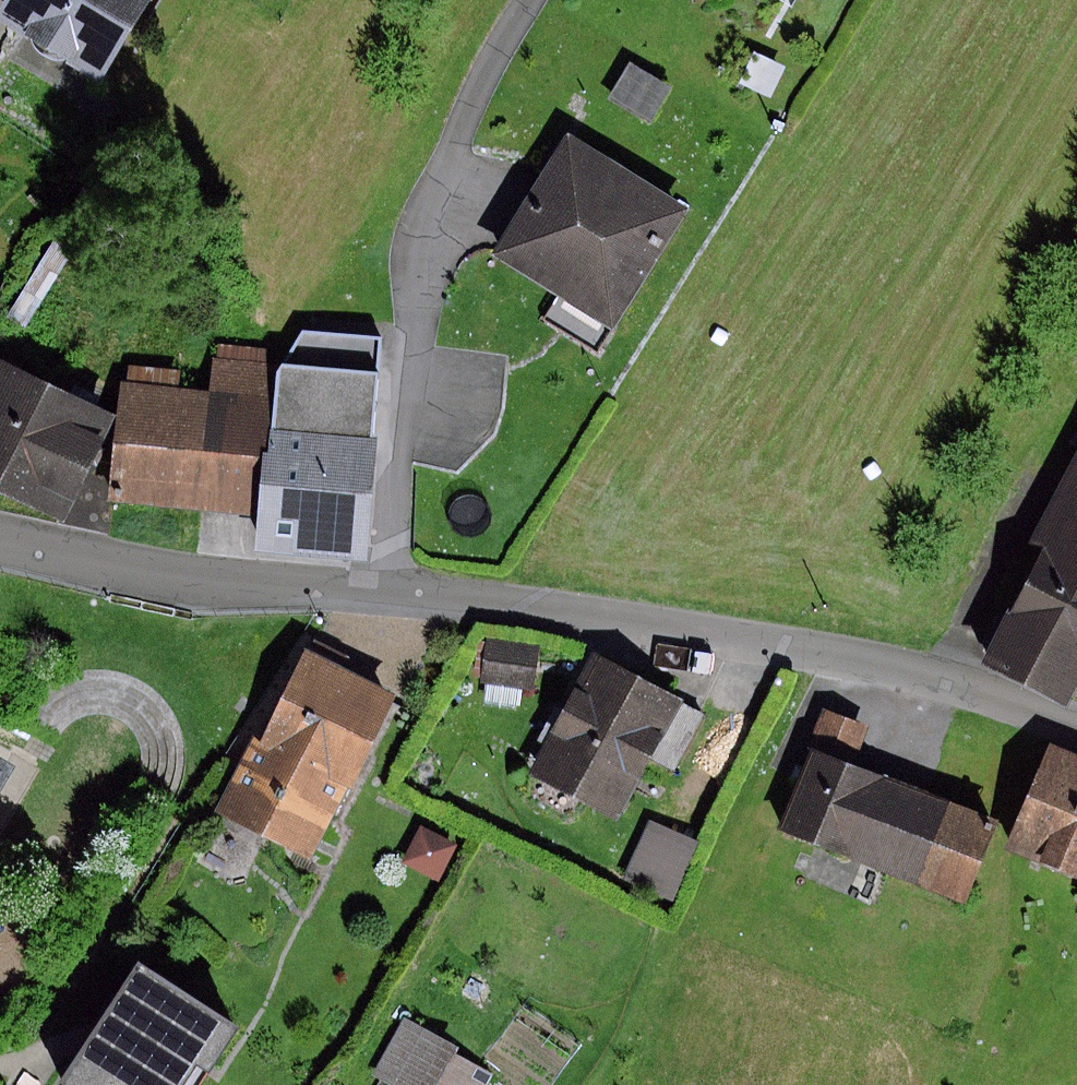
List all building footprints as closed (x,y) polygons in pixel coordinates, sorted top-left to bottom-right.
[(0,15),(0,31),(98,88),(150,0),(9,0),(0,15)] [(749,53),(736,83),(771,97),(783,67),(749,53)] [(627,61),(606,96),(649,122),(670,87),(627,61)] [(682,213),(565,141),(493,258),(555,296),(542,318),(597,352),(682,213)] [(0,330),(0,487),(64,516),(112,412),(18,369),(30,343),(0,330)] [(301,333),(274,367),(260,517),(257,542),(357,551),(377,340),(301,333)] [(260,517),(274,367),(210,360),(206,392),(121,382),(108,500),(260,517)] [(1031,537),(1040,542),(979,662),(1064,706),(1076,680),(1076,448),(1031,537)] [(485,642),(480,681),(529,687),(534,647),(485,642)] [(389,696),(302,651),(256,739),(250,736),(211,812),(303,860),(389,696)] [(703,711),(588,651),(524,772),(616,820),(651,753),(674,765),(703,711)] [(869,727),(825,710),(778,828),(962,900),(993,819),(854,765),(869,727)] [(1049,741),(1005,846),(1076,875),(1076,752),(1049,741)] [(647,822),(623,876),(668,896),(693,843),(647,822)] [(419,824),(399,861),(436,881),(456,844),(419,824)] [(132,959),(47,1084),(173,1084),(187,1064),(200,1072),(232,1025),(132,959)] [(402,1020),(372,1075),(379,1078),(391,1084),(430,1084),(449,1050),(451,1046),(402,1020)] [(449,1050),(430,1084),(486,1084),(492,1074),(449,1050)]
